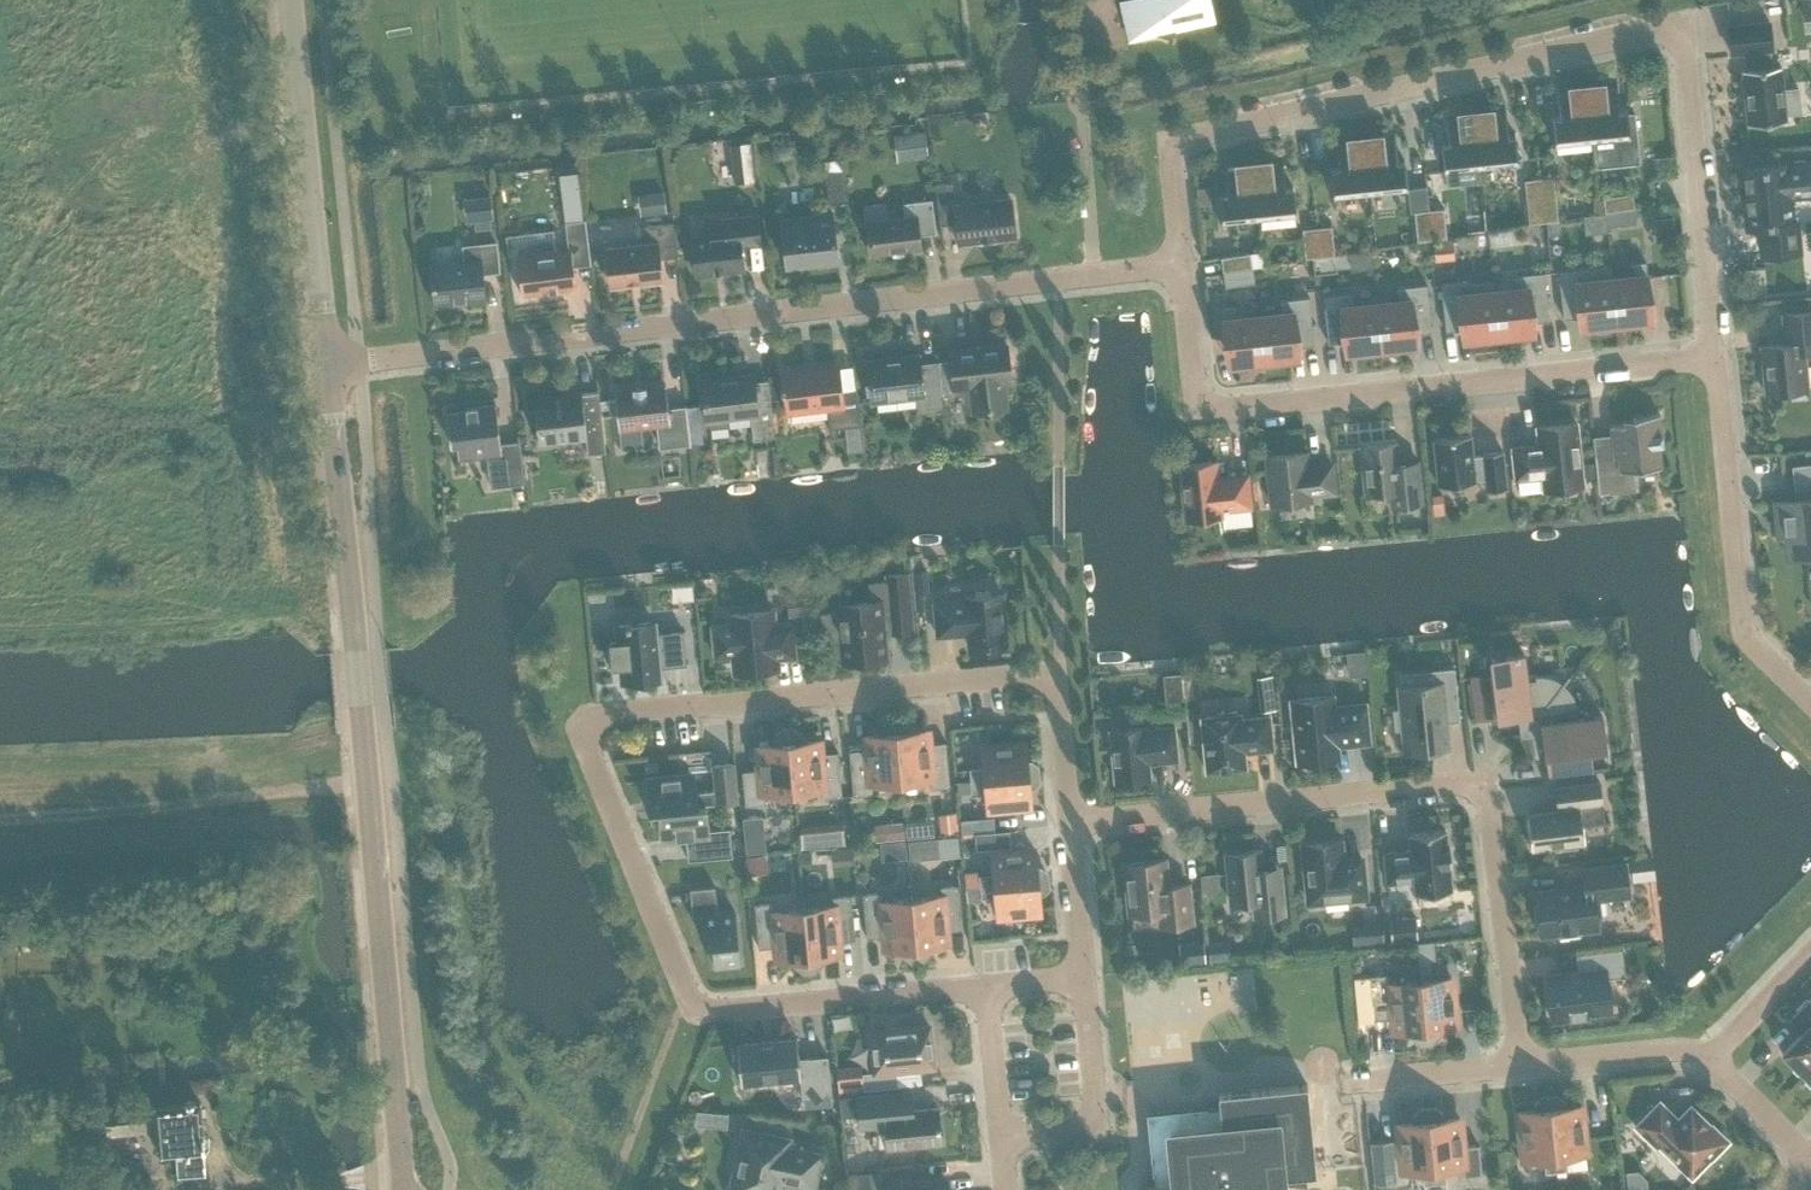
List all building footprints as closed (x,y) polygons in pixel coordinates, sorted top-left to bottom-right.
[(1172,40),(1175,30),(1214,22),(1209,0),(1131,0),(1123,2),(1132,40),(1157,34),(1172,40)] [(1803,20),(1810,19),(1810,0),(1801,0),(1803,20)] [(1771,67),(1770,50),(1772,50),(1769,21),(1728,25),(1731,54),(1743,53),(1745,70),(1742,70),(1748,126),(1786,122),(1785,114),(1801,112),(1799,87),(1783,89),(1780,66),(1771,67)] [(1615,80),(1616,90),(1587,92),(1592,142),(1593,141),(1596,168),(1641,163),(1635,112),(1627,113),(1626,109),(1619,109),(1616,80),(1615,80)] [(1580,147),(1579,143),(1592,142),(1587,92),(1558,95),(1557,86),(1556,86),(1559,116),(1552,116),(1555,152),(1557,152),(1556,145),(1565,144),(1565,148),(1580,147)] [(1503,106),(1504,115),(1476,118),(1481,168),(1493,166),(1494,170),(1508,169),(1508,165),(1517,164),(1517,170),(1519,170),(1515,135),(1508,136),(1505,106),(1503,106)] [(1468,169),(1481,168),(1476,118),(1447,121),(1446,112),(1444,112),(1448,142),(1440,143),(1444,178),(1446,178),(1445,171),(1454,170),(1454,174),(1469,173),(1468,169)] [(925,131),(905,133),(908,159),(928,157),(925,131)] [(1393,132),(1394,141),(1365,144),(1370,194),(1383,192),(1383,196),(1397,194),(1397,191),(1406,190),(1407,196),(1408,196),(1404,161),(1397,161),(1394,132),(1393,132)] [(1358,199),(1357,195),(1370,194),(1365,144),(1336,147),(1335,138),(1334,138),(1337,168),(1330,169),(1333,204),(1335,204),(1334,197),(1343,196),(1343,200),(1358,199)] [(750,142),(729,144),(734,183),(755,180),(750,142)] [(1282,167),(1253,170),(1258,219),(1271,218),(1272,222),(1286,220),(1286,217),(1294,216),(1295,222),(1297,222),(1293,187),(1286,187),(1283,157),(1281,158),(1282,167)] [(1246,221),(1258,219),(1253,170),(1225,173),(1224,163),(1222,164),(1225,194),(1218,195),(1222,230),(1223,229),(1223,223),(1232,222),(1232,226),(1246,224),(1246,221)] [(1759,227),(1762,256),(1799,252),(1796,222),(1791,222),(1788,197),(1810,195),(1810,164),(1786,167),(1785,164),(1742,168),(1748,228),(1759,227)] [(825,173),(829,204),(848,202),(844,171),(825,173)] [(582,201),(578,174),(560,176),(564,203),(582,201)] [(1559,220),(1554,176),(1539,178),(1543,222),(1546,222),(1558,220),(1559,220)] [(1530,224),(1543,222),(1539,178),(1525,180),(1530,224)] [(994,242),(1015,238),(1010,198),(954,205),(951,183),(935,184),(940,225),(956,223),(958,245),(979,244),(994,242)] [(663,193),(645,195),(647,215),(666,212),(663,193)] [(1634,208),(1632,193),(1603,198),(1605,212),(1634,208)] [(467,223),(493,220),(491,196),(464,199),(467,223)] [(866,222),(870,255),(921,249),(919,235),(936,233),(932,200),(903,203),(905,217),(866,222)] [(1607,227),(1636,223),(1634,208),(1605,213),(1607,227)] [(1446,238),(1444,209),(1429,210),(1432,239),(1446,238)] [(1417,241),(1432,239),(1429,210),(1414,212),(1417,241)] [(780,220),(785,265),(838,259),(832,213),(780,220)] [(691,237),(695,276),(743,270),(741,246),(760,244),(757,215),(723,218),(725,233),(691,237)] [(517,256),(522,296),(576,289),(573,267),(591,265),(585,219),(584,219),(585,221),(566,223),(569,250),(517,256)] [(1558,220),(1546,222),(1547,234),(1559,232),(1558,220)] [(645,245),(606,250),(611,285),(662,279),(659,259),(678,256),(674,222),(643,226),(645,245)] [(1331,226),(1316,227),(1319,257),(1334,255),(1331,226)] [(1305,258),(1319,257),(1316,227),(1303,229),(1305,258)] [(1491,235),(1493,249),(1514,247),(1512,233),(1491,235)] [(1436,261),(1454,259),(1452,241),(1434,243),(1436,261)] [(463,246),(465,261),(430,265),(435,306),(486,300),(483,273),(500,271),(496,242),(463,246)] [(1249,253),(1220,257),(1223,272),(1252,268),(1249,253)] [(1634,278),(1611,280),(1616,322),(1642,320),(1641,311),(1651,310),(1645,261),(1632,263),(1634,278)] [(1574,269),(1558,271),(1563,319),(1589,316),(1590,325),(1616,322),(1611,280),(1610,265),(1587,268),(1574,269)] [(1252,268),(1223,273),(1225,287),(1255,282),(1252,268)] [(1516,290),(1494,292),(1499,335),(1524,332),(1523,323),(1549,320),(1544,272),(1515,275),(1516,290)] [(1470,280),(1440,283),(1445,331),(1471,328),(1472,338),(1499,335),(1494,292),(1493,280),(1470,283),(1470,280)] [(1397,288),(1398,302),(1376,305),(1381,347),(1406,345),(1405,335),(1431,333),(1426,284),(1397,288)] [(1353,307),(1352,292),(1322,296),(1328,344),(1354,341),(1355,350),(1381,347),(1376,305),(1353,307)] [(1280,300),(1281,315),(1259,317),(1263,360),(1289,357),(1288,348),(1314,345),(1309,297),(1280,300)] [(1237,362),(1263,360),(1259,317),(1236,320),(1235,305),(1221,306),(1227,354),(1237,353),(1237,362)] [(1784,344),(1760,346),(1765,394),(1808,390),(1804,351),(1810,350),(1810,312),(1781,315),(1784,344)] [(1006,408),(1003,384),(1011,383),(1006,344),(950,351),(951,360),(938,362),(941,390),(954,389),(954,390),(970,388),(973,412),(1006,408)] [(871,403),(915,398),(917,413),(943,411),(937,362),(919,364),(918,354),(866,361),(871,403)] [(788,412),(827,408),(829,429),(845,427),(857,426),(858,426),(859,426),(855,392),(841,394),(838,364),(782,370),(788,422),(790,422),(788,412)] [(753,374),(702,380),(706,421),(709,420),(710,428),(728,426),(727,418),(750,416),(753,440),(775,437),(770,401),(756,403),(753,382),(753,374)] [(621,449),(644,447),(641,427),(657,426),(660,448),(691,444),(686,405),(668,407),(665,384),(614,390),(618,430),(621,449)] [(587,455),(606,453),(599,392),(534,400),(539,444),(585,438),(587,455)] [(500,444),(496,404),(466,408),(466,411),(447,413),(450,437),(456,437),(458,459),(487,456),(491,487),(524,483),(518,434),(517,435),(518,442),(500,444)] [(1614,454),(1594,456),(1598,494),(1634,490),(1632,470),(1661,467),(1658,446),(1663,445),(1659,415),(1632,417),(1633,423),(1611,426),(1611,435),(1614,454)] [(1561,495),(1575,493),(1578,486),(1583,486),(1582,478),(1582,477),(1581,475),(1580,464),(1576,423),(1537,428),(1539,446),(1512,449),(1515,479),(1542,477),(1543,490),(1557,489),(1561,495)] [(857,426),(845,427),(846,437),(848,452),(861,450),(858,426),(857,426)] [(1469,436),(1470,436),(1470,435),(1433,439),(1438,486),(1448,485),(1453,492),(1462,491),(1465,484),(1485,482),(1486,491),(1506,489),(1502,451),(1471,454),(1469,436)] [(1398,463),(1396,443),(1360,446),(1365,495),(1389,492),(1391,507),(1422,504),(1418,461),(1398,463)] [(1305,452),(1266,456),(1271,505),(1311,501),(1310,495),(1334,493),(1331,464),(1307,466),(1305,452)] [(1221,510),(1250,507),(1247,475),(1218,479),(1216,462),(1179,465),(1185,520),(1221,517),(1221,510)] [(1593,463),(1580,464),(1581,475),(1582,477),(1582,478),(1596,477),(1594,463),(1593,463)] [(1776,501),(1779,536),(1785,535),(1787,558),(1810,556),(1810,470),(1792,472),(1795,499),(1776,501)] [(1442,495),(1431,496),(1433,516),(1444,515),(1442,495)] [(927,570),(911,572),(915,611),(925,610),(923,594),(929,594),(927,570)] [(892,633),(912,631),(906,573),(887,575),(888,581),(868,583),(870,601),(839,604),(840,612),(820,614),(823,645),(843,643),(844,662),(885,658),(882,625),(892,625),(892,633)] [(671,586),(673,602),(693,600),(692,584),(671,586)] [(968,630),(970,650),(1006,647),(1001,594),(991,595),(990,590),(975,591),(976,597),(965,598),(965,600),(934,603),(937,636),(960,634),(959,631),(968,630)] [(801,594),(785,595),(787,617),(805,616),(803,594),(801,594)] [(734,656),(736,672),(777,668),(776,659),(795,657),(792,626),(773,628),(771,611),(730,615),(731,624),(712,626),(715,657),(734,656)] [(621,667),(623,683),(659,680),(657,664),(669,663),(670,667),(686,665),(683,631),(654,634),(653,622),(630,625),(630,623),(626,623),(626,625),(617,626),(619,642),(609,643),(612,668),(621,667)] [(1518,716),(1521,738),(1569,676),(1568,675),(1560,686),(1557,683),(1553,682),(1549,680),(1545,679),(1541,679),(1536,679),(1527,680),(1524,654),(1490,658),(1492,674),(1471,677),(1476,720),(1498,717),(1498,719),(1518,716)] [(1404,729),(1406,752),(1447,748),(1445,723),(1460,721),(1454,668),(1438,670),(1439,683),(1400,686),(1402,710),(1393,710),(1395,730),(1404,729)] [(1565,690),(1562,687),(1570,677),(1569,676),(1521,738),(1543,736),(1545,756),(1546,756),(1549,777),(1592,772),(1590,750),(1606,748),(1602,715),(1575,718),(1574,709),(1573,704),(1572,700),(1570,697),(1567,693),(1565,690)] [(1168,706),(1186,705),(1185,677),(1167,678),(1168,706)] [(1273,695),(1259,697),(1261,711),(1275,709),(1273,695)] [(1293,700),(1299,762),(1337,759),(1336,746),(1369,742),(1365,704),(1332,707),(1331,696),(1293,700)] [(1201,718),(1206,772),(1246,768),(1244,753),(1273,750),(1270,716),(1241,719),(1240,714),(1236,714),(1236,711),(1220,713),(1220,716),(1201,718)] [(911,727),(903,720),(895,721),(901,781),(930,779),(931,788),(950,787),(946,742),(929,744),(927,731),(911,732),(911,727)] [(872,794),(871,784),(901,781),(895,721),(887,722),(880,730),(881,735),(865,736),(866,750),(849,751),(853,796),(872,794)] [(1143,727),(1107,731),(1112,782),(1148,778),(1147,763),(1175,760),(1172,726),(1143,729),(1143,727)] [(803,737),(795,730),(787,731),(792,791),(822,789),(823,799),(842,797),(838,752),(821,754),(819,740),(803,742),(803,737)] [(764,804),(763,794),(792,791),(787,731),(779,732),(772,740),(773,745),(757,746),(759,770),(742,771),(745,806),(764,804)] [(969,769),(970,780),(1037,774),(1036,766),(1032,762),(1027,762),(1025,743),(981,747),(983,767),(969,769)] [(659,810),(705,805),(739,802),(735,763),(712,765),(714,790),(695,792),(693,776),(647,780),(650,811),(659,810)] [(1034,787),(1038,783),(1037,774),(970,780),(971,791),(985,790),(987,810),(1030,806),(1029,787),(1034,787)] [(970,780),(957,781),(958,794),(971,793),(971,791),(970,780)] [(1557,812),(1527,815),(1531,850),(1560,846),(1560,850),(1577,847),(1577,844),(1584,843),(1582,825),(1580,809),(1603,806),(1600,782),(1555,787),(1557,812)] [(730,828),(708,830),(705,805),(659,810),(662,840),(686,837),(688,860),(732,856),(730,828)] [(955,812),(938,814),(940,834),(958,832),(955,812)] [(762,816),(742,818),(746,853),(766,851),(762,816)] [(994,817),(960,820),(961,834),(975,833),(995,831),(994,817)] [(903,822),(890,823),(892,840),(905,839),(903,822)] [(843,823),(825,824),(827,847),(845,845),(843,823)] [(995,831),(975,833),(976,850),(1010,847),(1009,830),(995,831)] [(1387,883),(1414,881),(1416,894),(1452,890),(1449,864),(1452,864),(1450,848),(1447,848),(1446,830),(1410,834),(1411,850),(1384,852),(1387,883)] [(937,838),(907,841),(909,861),(939,858),(937,838)] [(1343,861),(1341,841),(1302,845),(1308,903),(1366,897),(1362,859),(1343,861)] [(1254,917),(1285,914),(1280,867),(1261,869),(1259,849),(1226,853),(1231,903),(1252,901),(1254,917)] [(979,875),(980,887),(1047,880),(1046,872),(1041,868),(1036,869),(1034,850),(991,854),(993,874),(979,875)] [(810,851),(800,852),(800,864),(811,863),(810,851)] [(765,855),(745,857),(747,875),(767,873),(765,855)] [(1188,884),(1167,886),(1164,859),(1125,863),(1127,890),(1125,890),(1127,907),(1129,906),(1130,914),(1159,911),(1160,925),(1192,922),(1188,884)] [(1629,896),(1625,864),(1582,869),(1584,884),(1574,885),(1574,889),(1537,893),(1538,904),(1534,905),(1536,923),(1540,922),(1541,933),(1558,932),(1558,936),(1581,933),(1580,929),(1597,927),(1595,916),(1601,915),(1599,900),(1629,896)] [(978,871),(964,872),(966,888),(980,887),(979,875),(978,871)] [(1044,893),(1047,889),(1047,880),(980,887),(981,898),(995,896),(997,917),(1040,913),(1039,894),(1044,893)] [(917,960),(918,964),(923,964),(933,951),(933,946),(934,946),(947,944),(946,931),(963,929),(958,885),(940,887),(941,896),(911,898),(917,960)] [(712,944),(714,966),(739,964),(734,911),(717,913),(714,887),(689,889),(692,916),(702,915),(705,945),(712,944)] [(980,887),(966,888),(967,902),(981,901),(981,898),(980,887)] [(917,960),(911,898),(882,901),(881,892),(863,893),(867,938),(880,936),(880,938),(880,939),(881,952),(896,951),(899,950),(899,954),(913,965),(918,964),(917,960)] [(833,905),(803,908),(808,954),(808,955),(808,959),(809,970),(809,975),(815,974),(825,961),(825,958),(825,956),(839,954),(838,941),(855,939),(851,895),(832,897),(833,905)] [(808,954),(803,908),(774,911),(773,902),(754,904),(759,948),(771,947),(772,963),(792,961),(792,964),(804,975),(809,975),(809,970),(808,959),(808,955),(808,954)] [(1414,916),(1389,919),(1391,940),(1416,938),(1414,916)] [(1381,923),(1367,924),(1369,944),(1383,943),(1381,923)] [(1228,940),(1207,942),(1209,961),(1229,959),(1228,940)] [(1435,959),(1433,941),(1416,943),(1420,981),(1427,1042),(1434,1041),(1441,1033),(1440,1028),(1456,1026),(1451,978),(1432,980),(1430,960),(1435,959)] [(1623,948),(1576,954),(1578,972),(1547,976),(1552,1021),(1589,1016),(1589,1013),(1611,1010),(1607,978),(1626,976),(1623,948)] [(1394,1032),(1405,1031),(1407,1031),(1408,1038),(1421,1047),(1427,1046),(1427,1042),(1420,981),(1391,984),(1390,974),(1369,977),(1373,1021),(1393,1019),(1394,1032)] [(1810,1066),(1810,997),(1792,1016),(1805,1029),(1782,1053),(1803,1074),(1810,1066)] [(897,1087),(896,1070),(933,1066),(929,1026),(906,1028),(890,1027),(890,1030),(871,1032),(875,1072),(862,1073),(864,1090),(897,1087)] [(828,1056),(799,1059),(797,1037),(737,1043),(741,1086),(801,1080),(803,1101),(832,1098),(828,1056)] [(860,1065),(849,1066),(851,1091),(863,1090),(860,1065)] [(1308,1087),(1219,1095),(1220,1109),(1208,1110),(1207,1107),(1147,1114),(1153,1174),(1156,1173),(1157,1188),(1141,1189),(1287,1189),(1286,1177),(1316,1175),(1308,1087)] [(911,1091),(857,1096),(860,1128),(885,1126),(887,1149),(941,1144),(938,1108),(913,1110),(911,1091)] [(839,1098),(840,1117),(841,1117),(853,1116),(853,1115),(851,1096),(839,1098)] [(1565,1102),(1557,1096),(1549,1097),(1556,1172),(1567,1171),(1566,1156),(1585,1155),(1581,1106),(1565,1108),(1565,1102)] [(1545,1173),(1556,1172),(1549,1097),(1541,1097),(1534,1105),(1535,1110),(1519,1112),(1523,1160),(1543,1158),(1545,1173)] [(203,1152),(204,1152),(209,1147),(208,1137),(203,1134),(200,1103),(196,1103),(196,1101),(185,1102),(185,1104),(155,1107),(145,1108),(107,1111),(109,1136),(131,1134),(130,1128),(147,1127),(146,1118),(156,1117),(159,1156),(175,1154),(177,1176),(205,1173),(203,1152)] [(1691,1174),(1709,1156),(1712,1158),(1728,1141),(1711,1125),(1709,1128),(1690,1110),(1677,1124),(1671,1118),(1672,1117),(1659,1105),(1636,1129),(1655,1148),(1660,1143),(1691,1174)] [(1444,1120),(1443,1114),(1435,1108),(1427,1109),(1435,1184),(1446,1182),(1445,1168),(1464,1166),(1460,1118),(1444,1120)] [(1422,1170),(1424,1185),(1435,1184),(1427,1109),(1419,1109),(1413,1117),(1413,1123),(1398,1125),(1402,1172),(1422,1170)] [(787,1141),(745,1132),(742,1145),(737,1148),(734,1163),(737,1167),(733,1189),(777,1189),(778,1186),(775,1184),(779,1178),(784,1183),(814,1189),(821,1154),(785,1147),(787,1141)] [(1392,1141),(1371,1143),(1374,1183),(1396,1181),(1392,1141)] [(1621,1160),(1639,1158),(1638,1145),(1620,1146),(1621,1160)] [(849,1175),(850,1189),(881,1189),(879,1172),(849,1175)] [(945,1178),(911,1181),(910,1176),(888,1178),(889,1189),(946,1189),(945,1178)]
